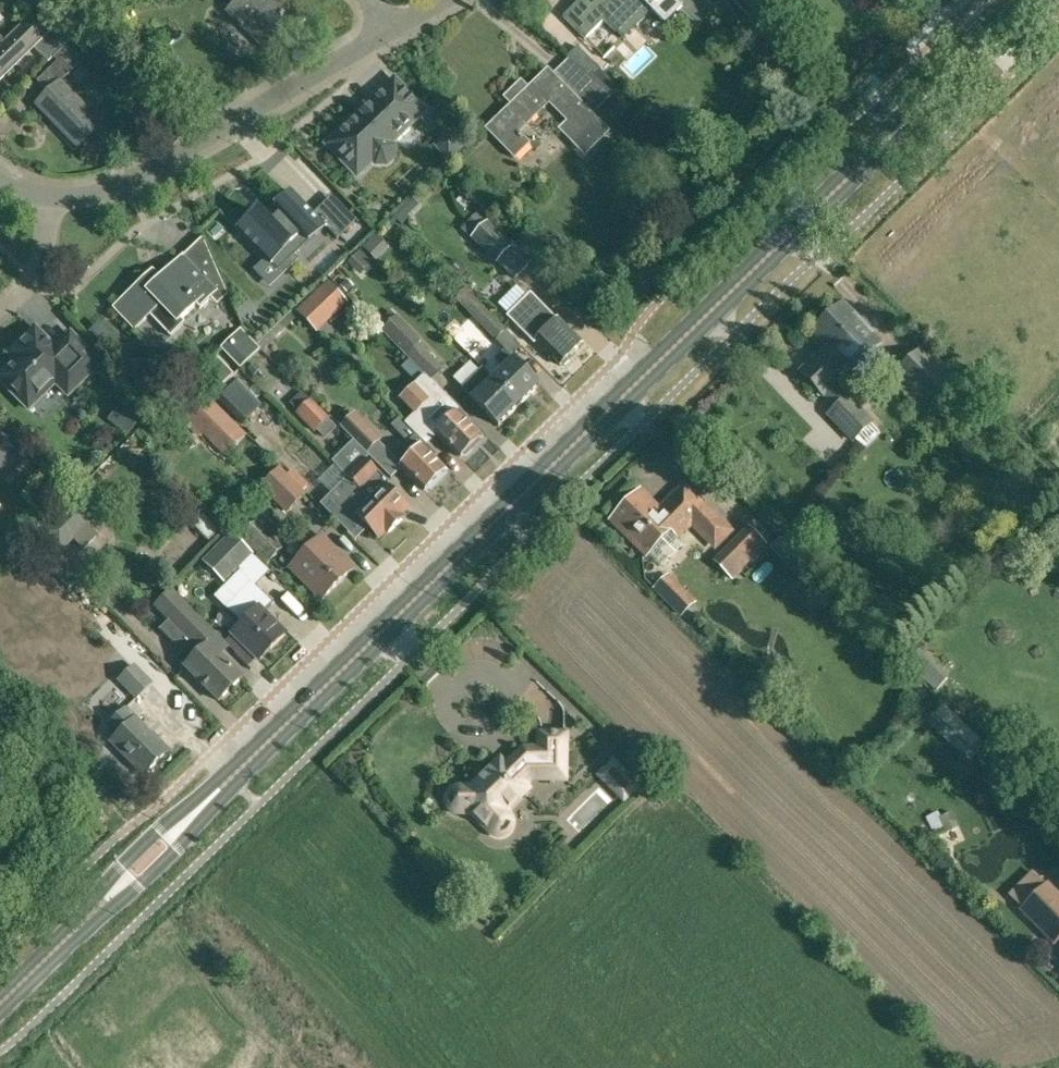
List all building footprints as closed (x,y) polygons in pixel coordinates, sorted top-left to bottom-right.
[(309,17),(292,0),(242,0),(230,12),(266,49),(284,30),(290,36),(309,17)] [(681,8),(697,24),(714,8),(715,9),(716,8),(708,0),(598,0),(592,6),(587,0),(580,0),(563,17),(585,38),(603,20),(622,39),(651,10),(665,24),(681,8)] [(776,0),(736,0),(758,22),(778,2),(776,0)] [(33,47),(49,63),(54,57),(65,46),(84,28),(68,12),(52,27),(38,12),(6,43),(0,37),(0,80),(33,47)] [(65,46),(54,57),(59,62),(39,82),(51,94),(39,106),(81,148),(92,137),(101,147),(114,134),(62,82),(82,62),(65,46)] [(604,89),(603,89),(612,97),(619,89),(577,48),(566,58),(569,60),(570,59),(604,89)] [(570,59),(569,60),(554,75),(549,71),(530,88),(523,81),(505,98),(512,106),(488,129),(516,158),(530,143),(519,133),(550,102),(569,121),(560,130),(573,142),(576,139),(588,152),(609,132),(585,107),(603,89),(604,89),(570,59)] [(340,129),(325,143),(357,176),(373,161),(377,164),(382,165),(386,164),(391,162),(393,158),(394,153),(393,148),(391,144),(397,139),(399,141),(414,126),(412,124),(425,111),(395,80),(342,131),(340,129)] [(462,147),(449,135),(437,147),(449,159),(462,147)] [(258,211),(239,229),(279,271),(326,225),(292,191),(275,207),(281,213),(270,224),(258,211)] [(356,221),(349,213),(329,232),(337,239),(356,221)] [(528,265),(485,224),(475,215),(460,229),(496,263),(497,261),(514,279),(528,265)] [(145,280),(114,308),(135,330),(151,315),(171,337),(184,324),(181,320),(197,305),(201,309),(209,301),(215,295),(223,287),(227,296),(229,295),(203,238),(202,239),(206,245),(190,260),(181,269),(176,265),(152,287),(145,280)] [(345,290),(313,321),(324,332),(356,301),(345,290)] [(495,341),(505,350),(510,356),(520,347),(506,331),(506,330),(466,290),(455,301),(495,341)] [(535,345),(537,342),(561,366),(583,343),(558,319),(557,320),(531,294),(507,317),(535,345)] [(883,343),(883,342),(844,303),(810,336),(811,337),(825,351),(802,374),(825,397),(827,394),(840,407),(830,416),(856,442),(875,424),(837,385),(848,374),(849,376),(883,343)] [(430,382),(431,382),(443,369),(419,344),(422,341),(397,316),(381,332),(425,376),(424,377),(430,382)] [(240,369),(260,350),(241,329),(220,349),(240,369)] [(100,364),(71,335),(52,353),(32,333),(10,354),(16,361),(0,377),(0,381),(28,410),(55,383),(68,396),(100,364)] [(958,381),(925,348),(895,378),(927,411),(958,381)] [(510,356),(505,350),(495,358),(505,368),(494,380),(520,406),(540,386),(510,356)] [(520,406),(494,380),(483,369),(463,389),(473,399),(472,400),(500,427),(501,425),(520,406)] [(430,382),(424,377),(413,387),(428,402),(405,424),(426,444),(436,434),(461,458),(481,437),(468,424),(471,421),(431,382),(430,382)] [(260,404),(237,381),(218,399),(241,423),(260,404)] [(223,456),(235,444),(244,435),(198,389),(177,410),(223,456)] [(314,433),(328,420),(310,401),(295,414),(314,433)] [(400,467),(402,465),(379,442),(380,441),(355,416),(341,429),(392,479),(402,469),(400,467)] [(426,444),(405,424),(399,418),(391,426),(408,443),(403,448),(412,457),(403,466),(402,465),(400,467),(402,469),(403,468),(425,491),(445,471),(432,458),(436,455),(426,444)] [(23,464),(0,441),(0,470),(8,478),(23,464)] [(348,477),(396,526),(404,518),(402,516),(409,509),(388,487),(391,484),(366,459),(348,477)] [(307,494),(279,468),(259,488),(287,514),(307,494)] [(396,526),(348,477),(329,495),(353,519),(356,516),(378,538),(385,531),(387,534),(396,526)] [(677,539),(694,523),(715,545),(730,530),(707,508),(684,485),(660,510),(640,491),(611,521),(647,556),(670,532),(677,539)] [(98,536),(89,526),(105,512),(85,491),(40,533),(60,553),(74,540),(83,550),(98,536)] [(270,562),(284,548),(257,521),(243,535),(270,562)] [(767,545),(748,527),(712,562),(732,581),(767,545)] [(228,534),(217,545),(216,545),(201,560),(223,582),(239,567),(250,556),(228,534)] [(322,599),(353,568),(322,537),(291,568),(322,599)] [(246,621),(243,624),(233,634),(260,661),(285,636),(262,614),(272,604),(251,583),(252,583),(241,572),(219,594),(246,621)] [(679,617),(695,602),(668,575),(652,590),(679,617)] [(219,702),(242,678),(214,650),(223,642),(176,595),(166,605),(161,610),(194,643),(187,651),(194,659),(185,668),(219,702)] [(150,684),(133,667),(119,681),(136,698),(150,684)] [(547,682),(530,696),(557,729),(574,715),(547,682)] [(143,777),(168,752),(167,751),(125,709),(108,727),(118,736),(111,743),(143,775),(142,776),(143,777)] [(953,725),(942,736),(967,760),(978,749),(953,725)] [(477,783),(472,788),(460,788),(455,789),(451,791),(448,795),(447,800),(448,805),(451,809),(455,811),(459,812),(472,813),(491,832),(499,836),(500,836),(508,833),(509,832),(512,824),(512,823),(508,815),(505,812),(506,810),(527,789),(524,785),(531,778),(564,779),(565,736),(540,735),(540,749),(523,749),(506,766),(500,760),(492,768),(490,767),(476,781),(477,783)] [(641,786),(613,757),(595,775),(623,804),(641,786)] [(1047,884),(1019,911),(1053,945),(1058,939),(1058,896),(1047,884)]
